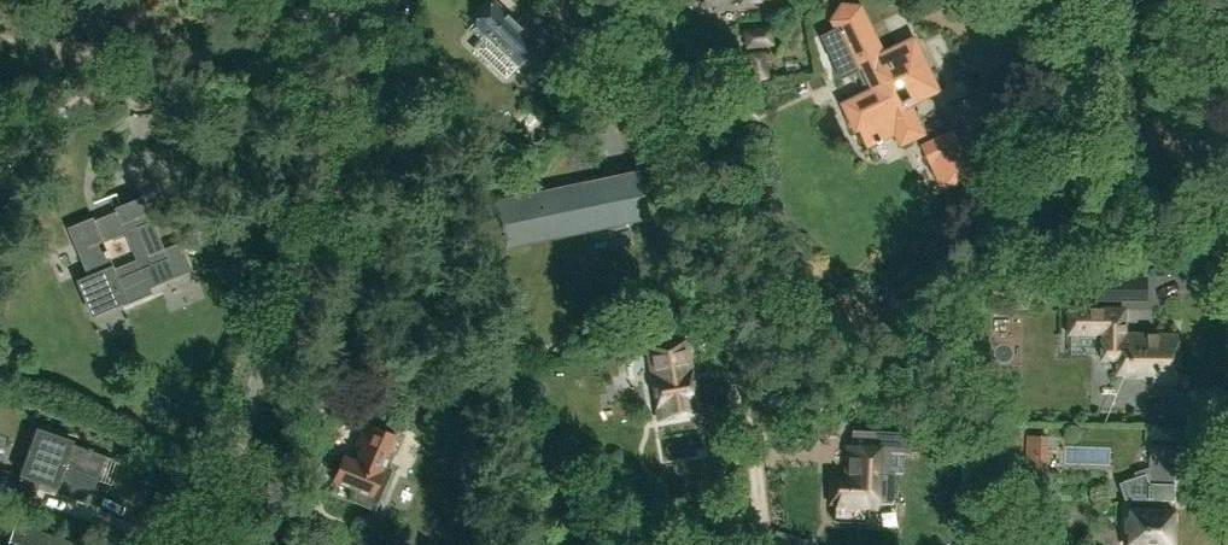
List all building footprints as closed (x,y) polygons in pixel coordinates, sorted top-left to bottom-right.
[(523,41),(529,36),(493,2),(474,22),(487,35),(474,49),(506,78),(534,48),(533,46),(531,48),(523,41)] [(859,68),(860,69),(869,88),(839,103),(853,133),(858,132),(866,149),(882,142),(882,140),(892,136),(898,146),(925,135),(909,100),(932,89),(910,44),(880,58),(857,10),(843,9),(831,27),(833,29),(819,36),(840,78),(856,70),(859,68)] [(771,47),(769,29),(744,32),(747,50),(771,47)] [(746,55),(749,81),(769,79),(768,61),(773,61),(772,52),(766,53),(763,51),(749,52),(746,55)] [(952,129),(920,145),(928,162),(930,161),(959,147),(960,146),(952,129)] [(592,183),(496,203),(505,245),(643,217),(644,221),(649,220),(639,173),(615,179),(614,175),(592,180),(592,183)] [(149,288),(191,270),(180,242),(163,249),(152,221),(150,221),(147,213),(148,212),(138,189),(118,197),(116,193),(99,201),(100,205),(84,211),(83,208),(61,217),(65,228),(86,280),(78,283),(90,312),(118,301),(120,306),(151,293),(149,288)] [(1147,276),(1094,276),(1094,302),(1147,302),(1147,276)] [(1028,290),(991,291),(991,310),(1029,309),(1028,290)] [(1153,381),(1175,381),(1175,337),(1119,336),(1120,312),(1072,311),(1071,332),(1099,333),(1098,360),(1116,361),(1116,373),(1122,373),(1122,371),(1144,371),(1144,373),(1153,373),(1153,381)] [(659,417),(695,411),(685,341),(648,347),(659,417)] [(384,467),(395,437),(368,426),(358,450),(361,452),(357,462),(342,457),(333,480),(353,489),(349,499),(374,509),(390,469),(384,467)] [(832,473),(831,502),(834,502),(833,521),(867,522),(868,508),(877,508),(878,503),(892,504),(893,473),(889,472),(879,472),(880,451),(890,451),(909,452),(910,433),(852,430),(852,445),(848,445),(847,461),(848,462),(848,474),(832,473)] [(39,484),(89,501),(105,455),(35,432),(20,476),(3,470),(0,477),(0,494),(31,506),(39,484)] [(1026,436),(1026,453),(1047,453),(1048,436),(1026,436)] [(1191,469),(1194,442),(1169,439),(1166,467),(1191,469)] [(1117,483),(1123,499),(1129,499),(1129,508),(1125,508),(1123,543),(1153,544),(1171,544),(1173,511),(1159,510),(1160,501),(1172,501),(1172,484),(1149,484),(1145,473),(1117,483)] [(15,522),(6,544),(77,544),(15,522)]
